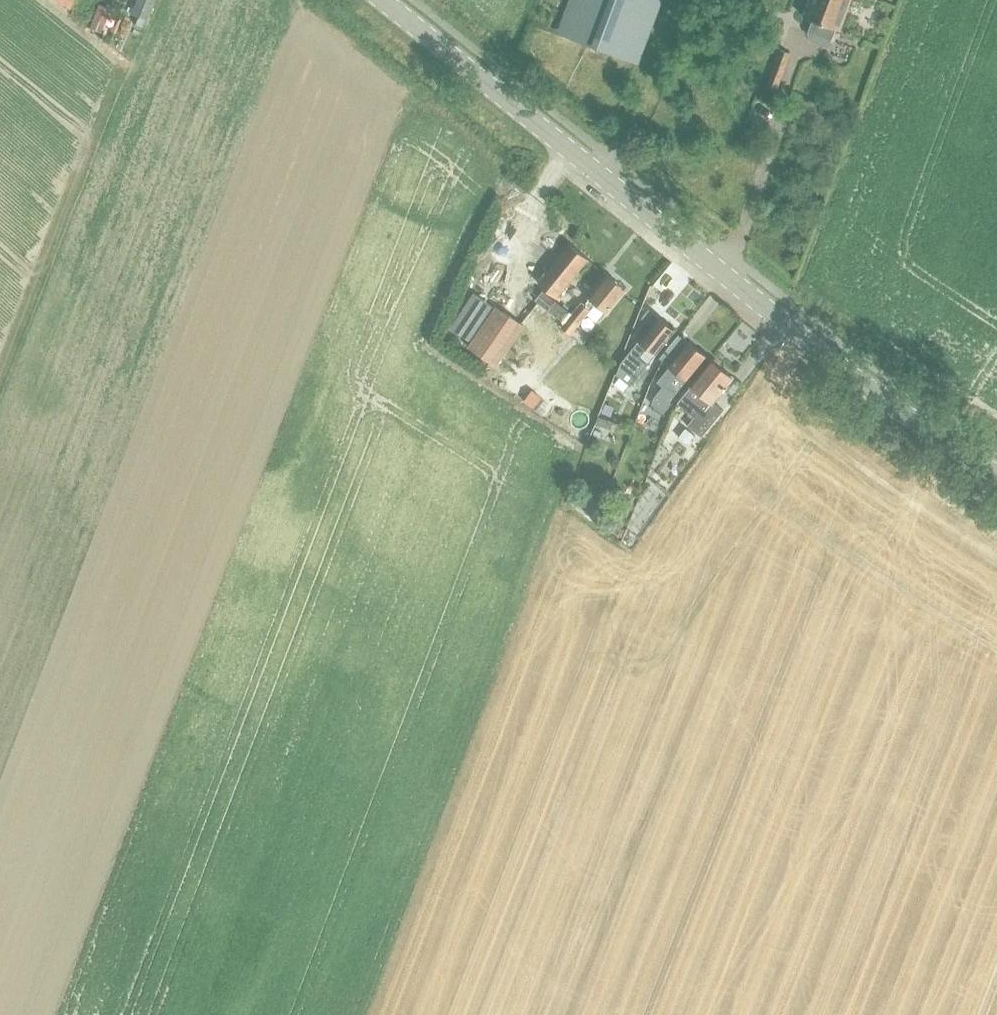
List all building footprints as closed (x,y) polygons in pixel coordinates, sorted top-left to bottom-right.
[(70,10),(75,0),(58,0),(70,10)] [(147,18),(154,0),(138,0),(133,13),(147,18)] [(637,63),(660,0),(584,0),(569,38),(598,49),(599,48),(637,63)] [(811,38),(827,44),(831,42),(836,29),(840,31),(851,0),(811,0),(804,17),(814,21),(809,34),(811,38)] [(94,23),(109,30),(119,9),(105,1),(94,23)] [(769,83),(778,87),(792,52),(783,49),(769,83)] [(541,282),(559,297),(590,259),(572,244),(541,282)] [(607,313),(627,289),(609,275),(585,304),(583,302),(562,328),(571,335),(579,325),(597,304),(607,313)] [(470,348),(497,366),(524,326),(498,308),(470,348)] [(656,355),(676,331),(649,309),(634,328),(643,335),(621,363),(616,375),(630,387),(638,376),(638,375),(655,354),(656,355)] [(706,355),(698,349),(689,342),(689,343),(678,335),(660,358),(671,366),(670,368),(678,374),(662,396),(651,388),(642,410),(664,427),(674,406),(670,403),(706,355)] [(698,381),(679,404),(696,418),(689,426),(703,437),(724,411),(713,401),(733,377),(714,362),(698,381)] [(596,425),(612,431),(615,422),(599,417),(596,425)] [(627,529),(622,543),(631,550),(635,545),(638,541),(632,536),(634,534),(627,529)]
